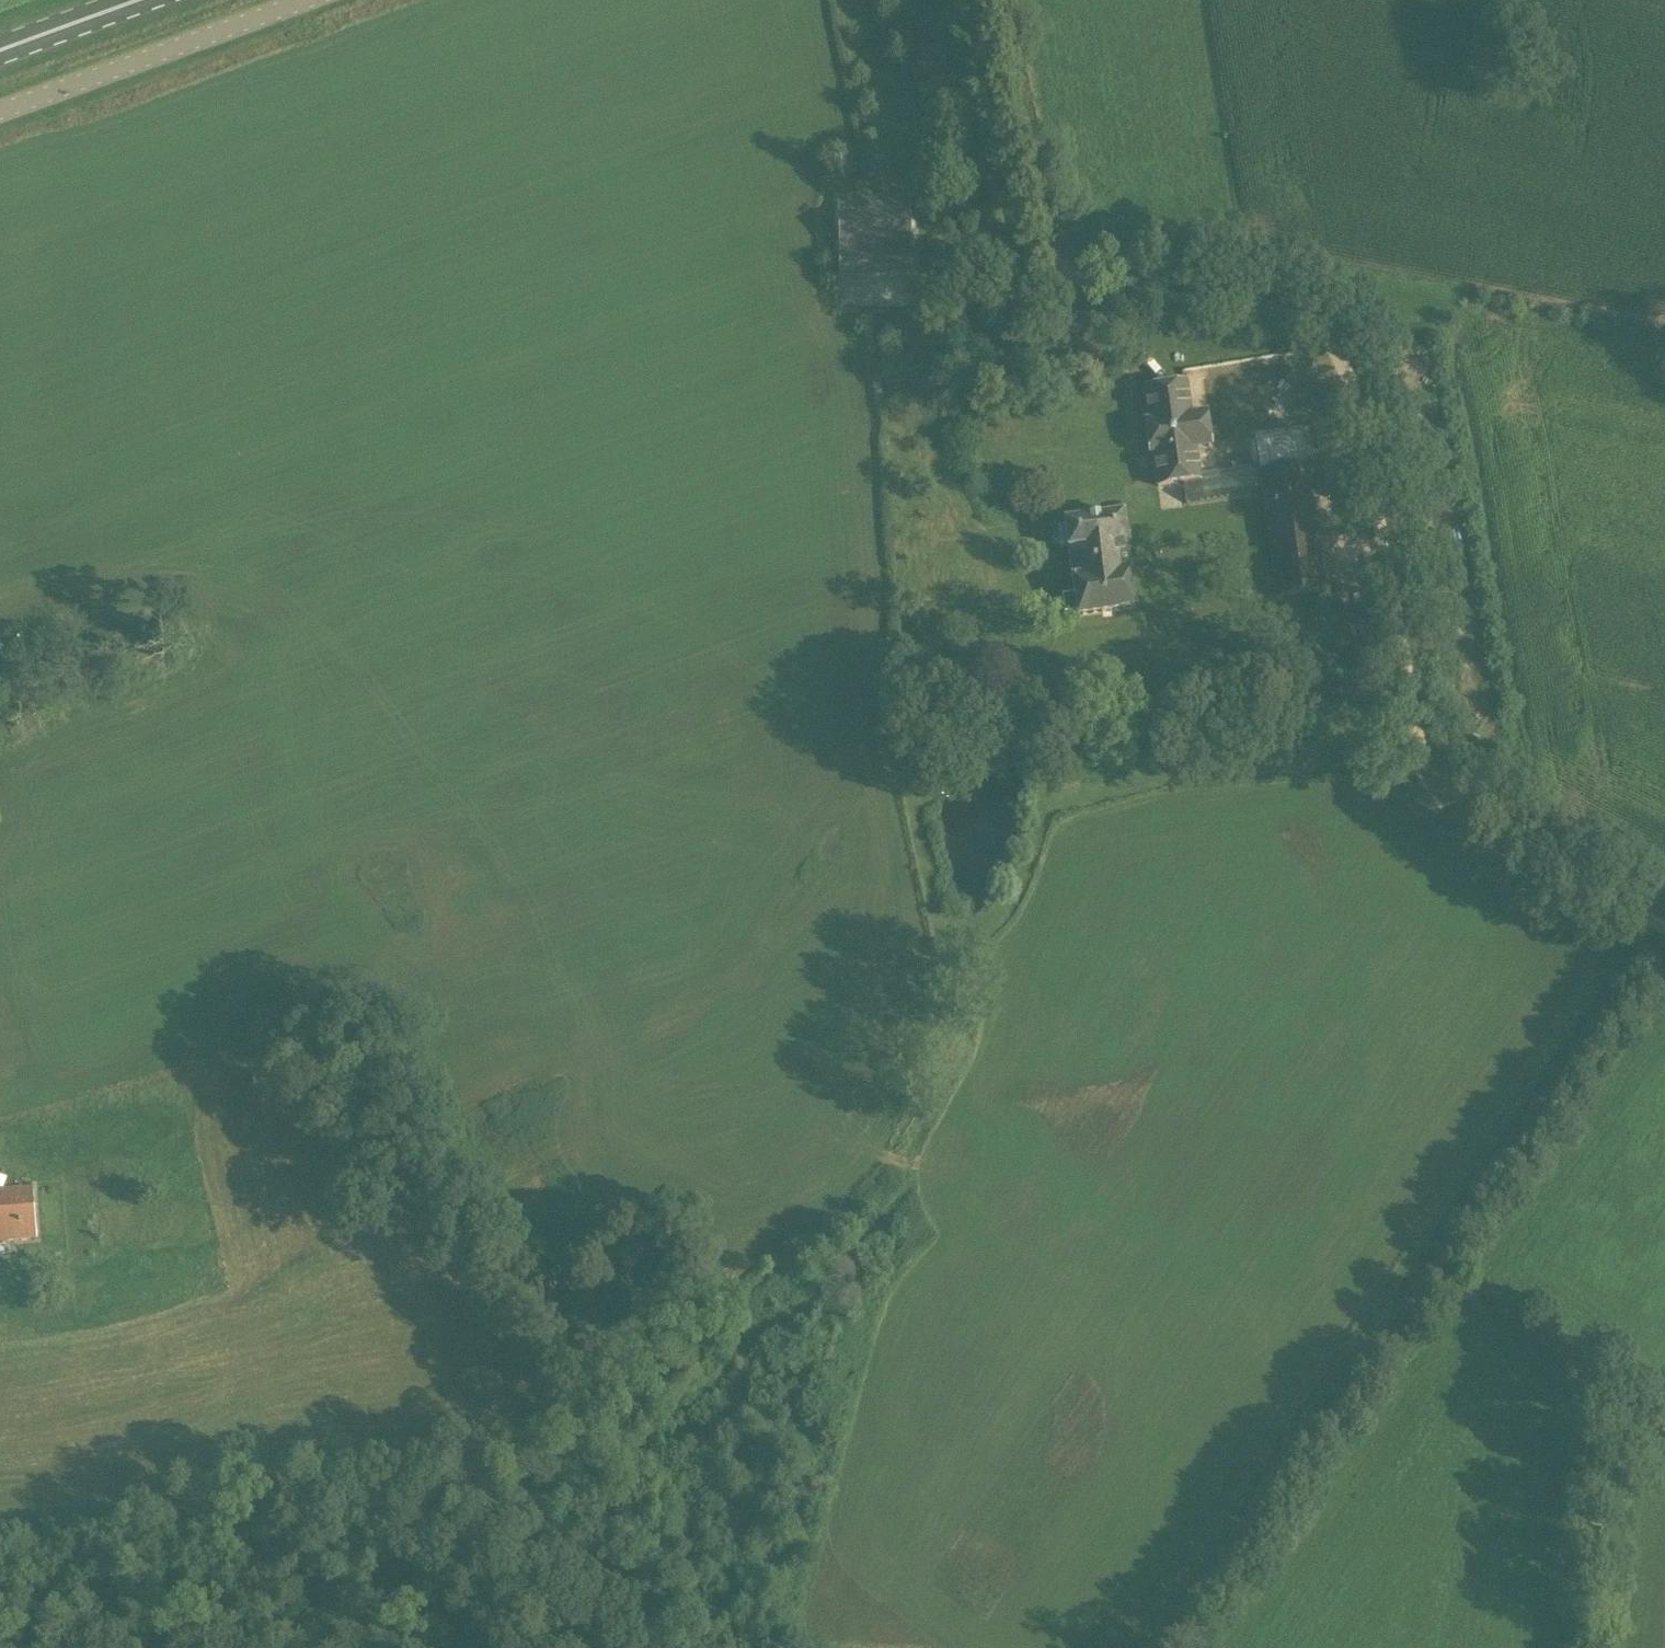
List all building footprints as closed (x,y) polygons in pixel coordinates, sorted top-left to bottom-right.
[(909,207),(839,209),(840,253),(910,251),(909,207)] [(1185,381),(1141,388),(1155,489),(1200,482),(1195,441),(1207,438),(1203,416),(1190,419),(1185,381)] [(1324,591),(1306,463),(1260,470),(1277,598),(1324,591)] [(1077,614),(1077,617),(1135,609),(1123,516),(1065,524),(1074,593),(1060,595),(1063,616),(1077,614)] [(33,1188),(0,1190),(0,1243),(37,1240),(33,1188)]
